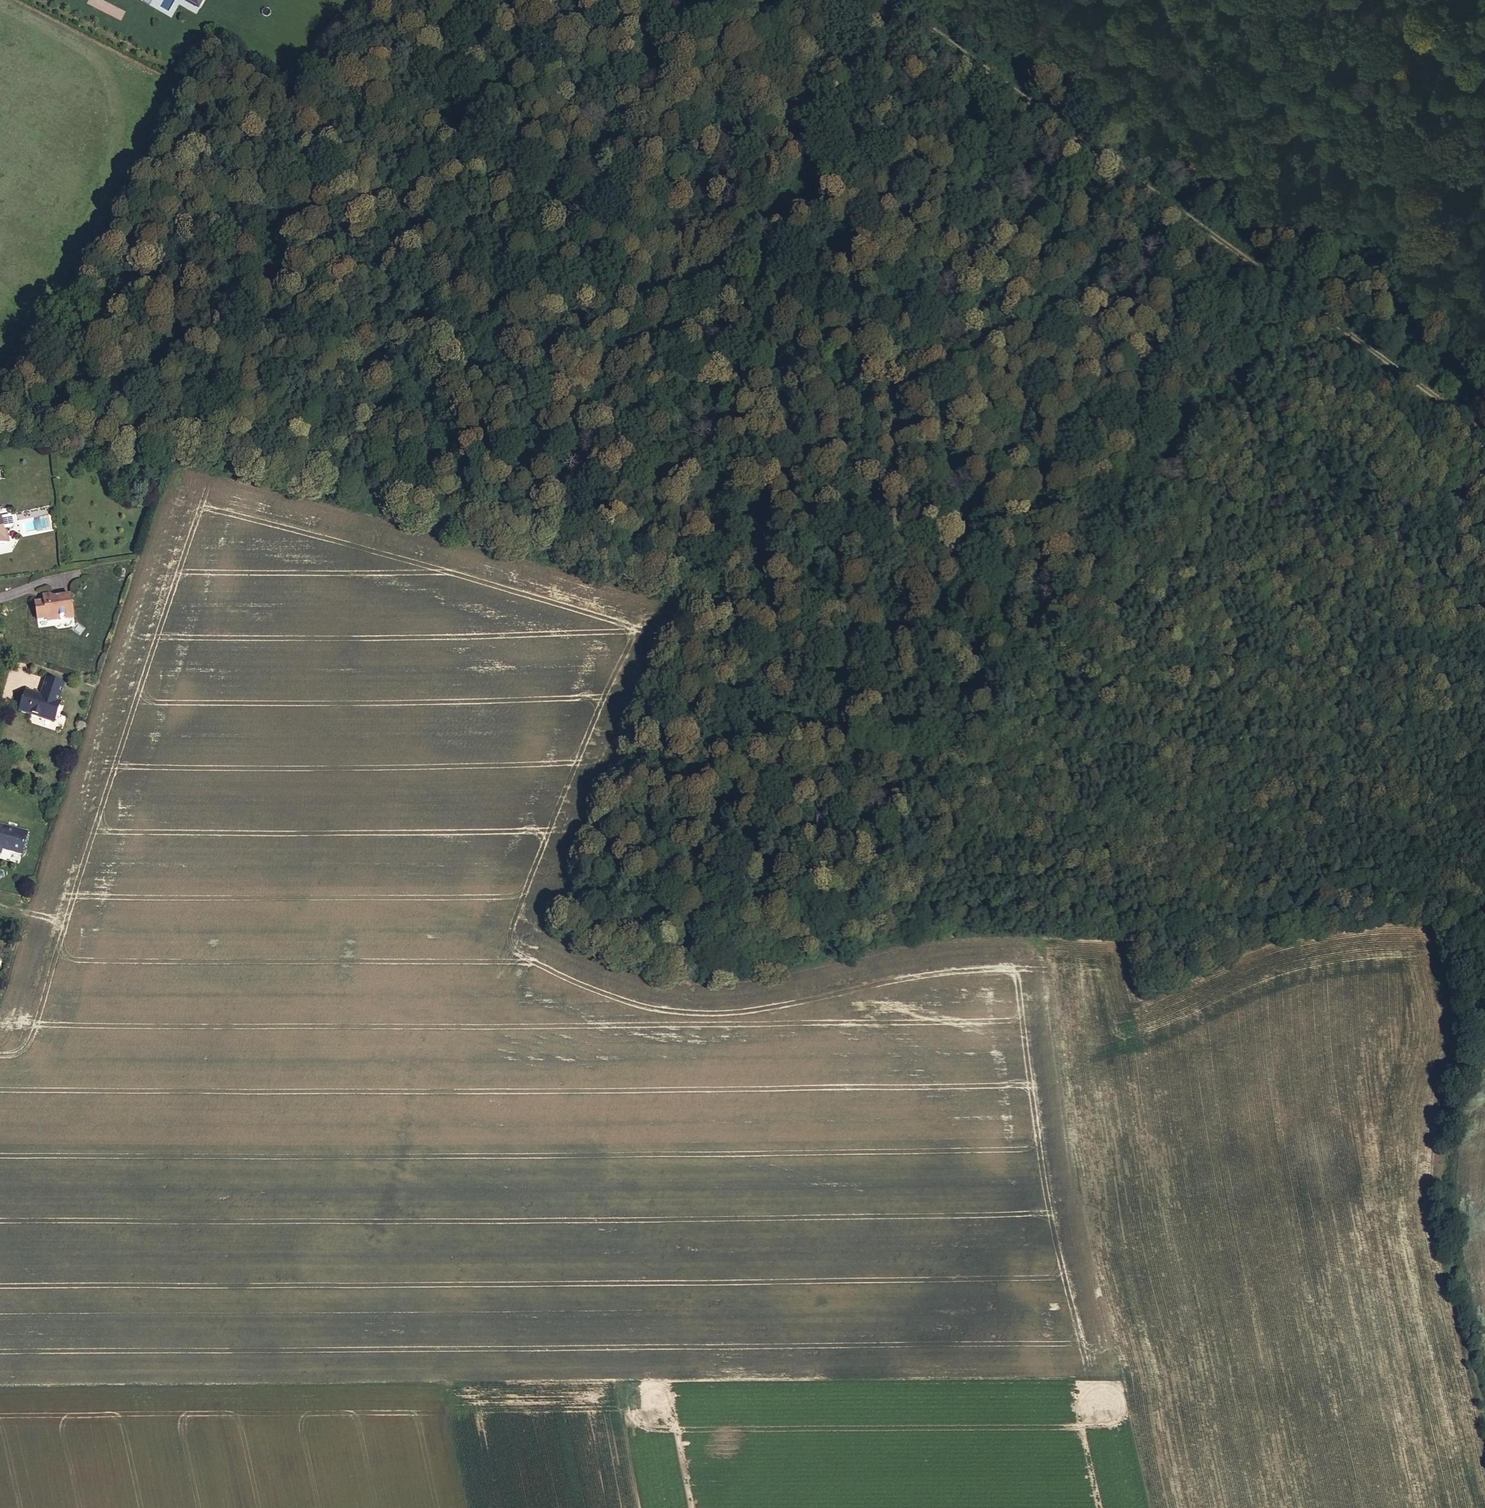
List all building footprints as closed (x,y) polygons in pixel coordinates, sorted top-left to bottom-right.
[(38,601),(28,603),(31,621),(40,619),(43,621),(51,620),(53,617),(66,615),(63,595),(46,597),(42,594),(38,601)] [(61,683),(42,677),(37,694),(31,692),(26,695),(21,693),(17,707),(25,709),(24,713),(40,718),(41,716),(51,720),(57,700),(56,700),(61,683)] [(88,682),(81,679),(78,689),(85,691),(88,682)] [(0,823),(0,846),(17,850),(23,829),(0,823)]
